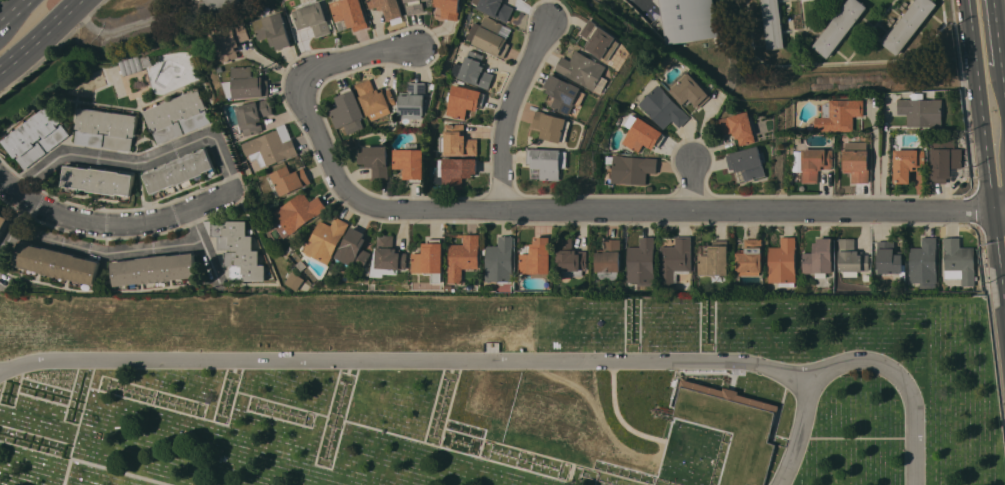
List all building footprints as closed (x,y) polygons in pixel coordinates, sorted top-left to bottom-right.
[(208,9),(242,7),(242,0),(207,0),(208,9)] [(329,3),(339,0),(360,0),(369,27),(355,31),(354,27),(349,28),(346,19),(335,22),(329,3)] [(370,9),(368,0),(399,0),(404,16),(388,21),(385,9),(382,9),(378,10),(377,7),(370,9)] [(406,3),(405,0),(428,0),(424,1),(425,12),(409,15),(407,2),(406,3)] [(436,3),(436,0),(462,0),(460,12),(459,20),(442,18),(443,7),(436,6),(436,3)] [(472,2),(473,0),(505,0),(504,2),(515,8),(507,22),(477,8),(478,5),(472,2)] [(668,44),(661,0),(714,0),(720,36),(668,44)] [(768,50),(762,0),(779,0),(785,48),(768,50)] [(812,46),(849,0),(859,0),(868,7),(828,58),(812,46)] [(882,43),(917,0),(933,0),(938,4),(897,55),(882,43)] [(292,11),(298,9),(321,1),(328,24),(330,23),(332,28),(330,29),(331,32),(317,37),(312,25),(298,30),(292,11)] [(282,12),(286,23),(285,23),(292,45),(278,50),(276,45),(273,46),(270,37),(259,40),(253,21),(282,12)] [(472,43),(473,42),(466,39),(475,22),(481,25),(486,15),(503,24),(499,34),(507,38),(506,42),(510,44),(504,58),(499,55),(499,56),(472,43)] [(592,19),(600,24),(599,25),(601,27),(602,26),(619,38),(618,39),(623,43),(610,61),(605,58),(604,59),(588,48),(589,47),(586,46),(591,39),(582,33),(592,19)] [(224,62),(223,59),(220,59),(214,38),(216,38),(215,34),(217,33),(216,32),(246,24),(251,39),(239,42),(240,46),(241,50),(238,51),(240,58),(224,62)] [(471,50),(471,49),(476,50),(475,52),(484,55),(482,62),(485,63),(483,70),(494,74),(488,90),(474,84),(474,83),(458,77),(458,76),(451,74),(455,62),(463,65),(466,56),(467,56),(469,50),(471,50)] [(593,58),(593,57),(599,60),(598,61),(600,62),(601,61),(606,64),(606,65),(609,66),(604,76),(611,79),(603,93),(596,90),(596,91),(586,86),(586,85),(556,69),(563,56),(572,61),(578,50),(593,58)] [(139,55),(140,57),(149,54),(153,65),(143,68),(143,70),(124,76),(119,62),(139,55)] [(233,68),(253,66),(254,77),(263,76),(263,80),(268,79),(270,95),(264,96),(235,99),(235,97),(228,97),(223,82),(234,81),(233,68)] [(712,97),(699,108),(692,101),(687,106),(685,103),(683,104),(671,90),(672,89),(671,87),(686,73),(687,74),(689,72),(712,97)] [(552,73),(572,83),(573,83),(583,88),(582,90),(588,93),(581,107),(576,104),(570,116),(552,106),(557,96),(548,92),(549,88),(545,87),(552,73)] [(371,78),(376,90),(382,87),(384,91),(390,88),(397,103),(389,107),(391,112),(373,120),(370,115),(369,116),(360,96),(361,96),(356,85),(371,78)] [(426,82),(426,95),(425,95),(425,114),(423,114),(423,119),(403,118),(403,114),(400,114),(400,92),(409,92),(409,82),(426,82)] [(482,91),(481,93),(486,94),(483,106),(479,105),(477,111),(468,108),(465,119),(456,117),(456,118),(452,117),(452,116),(446,115),(449,102),(445,101),(447,91),(452,92),(454,84),(482,91)] [(664,90),(664,91),(682,110),(683,109),(690,117),(680,128),(672,120),(663,129),(638,104),(658,84),(664,90)] [(330,111),(340,107),(336,97),(341,95),(339,91),(352,86),(353,90),(355,89),(366,117),(361,119),(365,128),(349,134),(346,125),(337,129),(330,111)] [(198,88),(207,108),(202,110),(201,108),(200,108),(201,112),(206,110),(211,122),(185,132),(180,120),(185,118),(184,115),(183,115),(184,118),(175,121),(174,119),(173,120),(174,123),(179,121),(184,133),(159,144),(154,132),(158,130),(157,127),(156,127),(157,129),(152,131),(144,111),(198,88)] [(274,114),(262,117),(263,121),(262,121),(264,130),(261,131),(261,132),(246,136),(245,132),(241,133),(240,126),(237,111),(239,110),(238,106),(270,98),(274,114)] [(864,100),(864,116),(854,116),(854,131),(815,131),(815,117),(821,117),(822,104),(830,102),(829,99),(864,100)] [(943,127),(908,127),(908,114),(898,114),(898,112),(898,101),(898,99),(910,99),(910,100),(935,100),(935,99),(943,99),(943,127)] [(49,105),(62,122),(58,125),(57,123),(56,124),(58,127),(62,124),(70,134),(48,151),(40,141),(44,138),(42,135),(41,135),(43,137),(35,143),(34,142),(33,142),(35,145),(39,142),(47,152),(25,169),(17,158),(21,155),(19,152),(17,153),(19,155),(15,158),(2,141),(49,105)] [(138,115),(135,137),(130,136),(130,134),(129,133),(128,137),(133,138),(131,151),(104,147),(106,134),(111,135),(111,131),(110,131),(110,133),(101,132),(101,130),(100,129),(99,133),(104,134),(103,147),(75,143),(77,130),(82,131),(83,127),(81,126),(81,129),(76,128),(79,108),(138,115)] [(537,110),(546,112),(546,113),(568,119),(568,120),(572,121),(567,143),(562,141),(562,143),(540,137),(543,129),(533,127),(537,110)] [(756,134),(755,135),(757,141),(741,145),(739,138),(736,139),(735,135),(734,132),(721,135),(717,120),(750,111),(756,134)] [(639,116),(663,132),(663,134),(665,135),(658,146),(655,144),(652,149),(644,144),(638,153),(622,142),(639,116)] [(258,137),(258,138),(278,129),(277,127),(286,123),(292,139),(299,154),(287,158),(268,166),(268,165),(262,167),(258,158),(253,161),(251,157),(250,158),(249,156),(247,156),(242,144),(258,137)] [(445,131),(445,124),(464,124),(464,135),(466,135),(466,138),(478,139),(478,155),(466,155),(444,155),(445,131)] [(932,150),(931,138),(951,138),(951,148),(962,148),(962,149),(965,149),(967,160),(963,160),(962,168),(951,168),(951,178),(947,178),(947,183),(932,183),(932,150)] [(867,141),(867,150),(869,150),(869,183),(852,183),(852,172),(843,172),(843,168),(844,168),(844,150),(845,150),(845,141),(867,141)] [(746,181),(743,170),(737,172),(736,168),(730,169),(727,155),(732,153),(760,145),(768,175),(746,181)] [(388,164),(389,164),(389,163),(392,163),(392,175),(389,175),(389,179),(373,179),(373,167),(369,167),(365,167),(365,163),(358,163),(357,147),(387,146),(388,164)] [(215,167),(204,172),(205,174),(177,185),(177,184),(153,194),(145,175),(168,165),(168,164),(195,152),(196,153),(207,148),(215,167)] [(542,179),(542,169),(532,168),(532,164),(527,163),(528,149),(533,149),(533,148),(562,150),(562,151),(569,151),(568,168),(562,168),(561,180),(542,179)] [(424,150),(424,179),(422,179),(422,183),(409,183),(409,179),(404,179),(404,169),(393,169),(393,149),(424,150)] [(802,149),(833,149),(833,165),(831,165),(831,168),(822,168),(822,170),(818,170),(818,182),(802,182),(802,149)] [(894,150),(925,150),(925,166),(918,166),(918,170),(914,170),(914,171),(910,170),(910,183),(894,183),(894,150)] [(611,182),(613,155),(622,155),(621,156),(647,158),(647,157),(658,158),(657,173),(647,172),(646,185),(611,182)] [(478,159),(477,174),(473,173),(473,177),(463,177),(463,189),(443,189),(443,183),(430,183),(430,167),(438,167),(438,159),(443,159),(443,158),(478,159)] [(312,183),(305,186),(283,196),(282,194),(276,197),(267,178),(272,175),(272,174),(291,164),(295,171),(304,167),(312,183)] [(132,196),(119,194),(118,195),(89,191),(89,190),(64,186),(67,165),(92,169),(92,167),(122,172),(121,173),(135,175),(132,196)] [(311,202),(319,196),(328,209),(318,215),(298,228),(299,229),(291,234),(285,238),(277,243),(269,232),(276,227),(274,224),(280,220),(274,211),(282,206),(283,206),(304,192),(311,202)] [(9,218),(0,234),(0,213),(9,218)] [(321,220),(332,226),(337,216),(350,223),(344,235),(343,235),(332,256),(333,256),(329,264),(312,256),(312,257),(306,254),(307,253),(304,251),(306,247),(305,247),(307,242),(309,243),(321,220)] [(253,250),(259,250),(259,265),(265,265),(265,281),(244,280),(244,278),(230,278),(230,266),(224,266),(224,251),(229,251),(229,250),(218,249),(218,236),(211,236),(211,222),(226,222),(226,221),(246,221),(246,236),(253,236),(253,250)] [(365,233),(363,238),(367,239),(362,248),(372,253),(364,268),(355,263),(353,266),(336,257),(352,226),(365,233)] [(376,268),(378,247),(379,234),(394,235),(394,248),(397,248),(397,252),(408,253),(407,269),(400,268),(400,269),(376,268)] [(480,246),(479,246),(479,268),(463,268),(463,283),(449,283),(449,244),(464,244),(464,237),(459,237),(459,234),(480,234),(480,246)] [(499,246),(499,236),(514,236),(514,247),(513,247),(513,281),(486,281),(486,246),(499,246)] [(692,236),(692,270),(689,270),(689,273),(677,273),(677,282),(675,282),(675,285),(660,285),(660,246),(676,246),(676,236),(692,236)] [(531,253),(531,243),(534,243),(534,237),(550,237),(551,273),(549,273),(549,277),(532,277),(532,273),(520,273),(520,254),(531,253)] [(557,250),(558,250),(558,237),(573,237),(573,250),(576,250),(587,250),(587,270),(583,270),(583,276),(561,276),(561,271),(557,271),(557,250)] [(640,247),(640,237),(655,237),(655,248),(654,248),(654,273),(655,273),(655,282),(653,282),(653,285),(638,285),(638,282),(627,282),(627,272),(627,256),(629,253),(629,246),(640,247)] [(796,237),(796,248),(795,248),(796,273),(796,282),(795,282),(795,286),(778,286),(778,282),(768,282),(768,264),(769,264),(769,247),(781,247),(781,237),(796,237)] [(922,247),(922,237),(936,237),(937,282),(935,282),(935,287),(919,287),(919,282),(910,282),(910,247),(922,247)] [(960,237),(960,247),(975,247),(975,270),(975,286),(962,286),(962,278),(945,278),(945,249),(944,249),(944,237),(960,237)] [(737,249),(745,250),(745,238),(762,239),(762,271),(760,271),(760,275),(739,275),(739,271),(736,271),(737,249)] [(802,252),(814,252),(814,243),(817,243),(817,238),(832,238),(832,261),(833,261),(833,273),(825,273),(825,275),(816,275),(816,273),(802,272),(802,252)] [(839,253),(838,238),(854,238),(855,250),(858,250),(858,254),(869,254),(869,270),(862,270),(862,271),(856,271),(856,276),(843,276),(843,271),(839,271),(839,253)] [(412,253),(423,253),(423,243),(429,243),(429,239),(442,239),(442,243),(444,243),(443,272),(442,272),(442,283),(432,283),(433,274),(426,274),(426,272),(412,272),(412,253)] [(595,271),(596,249),(604,249),(604,239),(621,239),(621,272),(619,272),(618,276),(617,278),(616,279),(614,279),(613,280),(612,280),(610,278),(609,278),(608,277),(607,277),(602,279),(601,279),(600,278),(598,276),(598,274),(598,271),(595,271)] [(698,255),(709,255),(709,245),(713,245),(713,240),(728,240),(728,245),(729,245),(728,275),(698,275),(698,255)] [(895,241),(895,251),(903,251),(903,265),(905,265),(905,285),(900,285),(900,273),(894,273),(894,277),(887,277),(887,273),(878,273),(878,249),(877,249),(877,241),(895,241)] [(15,266),(20,242),(45,248),(45,247),(76,255),(76,256),(100,262),(95,285),(15,266)] [(139,259),(138,258),(169,255),(170,256),(195,253),(198,276),(172,279),(172,280),(141,284),(141,283),(116,286),(113,262),(139,259)] [(297,291),(285,283),(293,271),(305,279),(297,291)]
